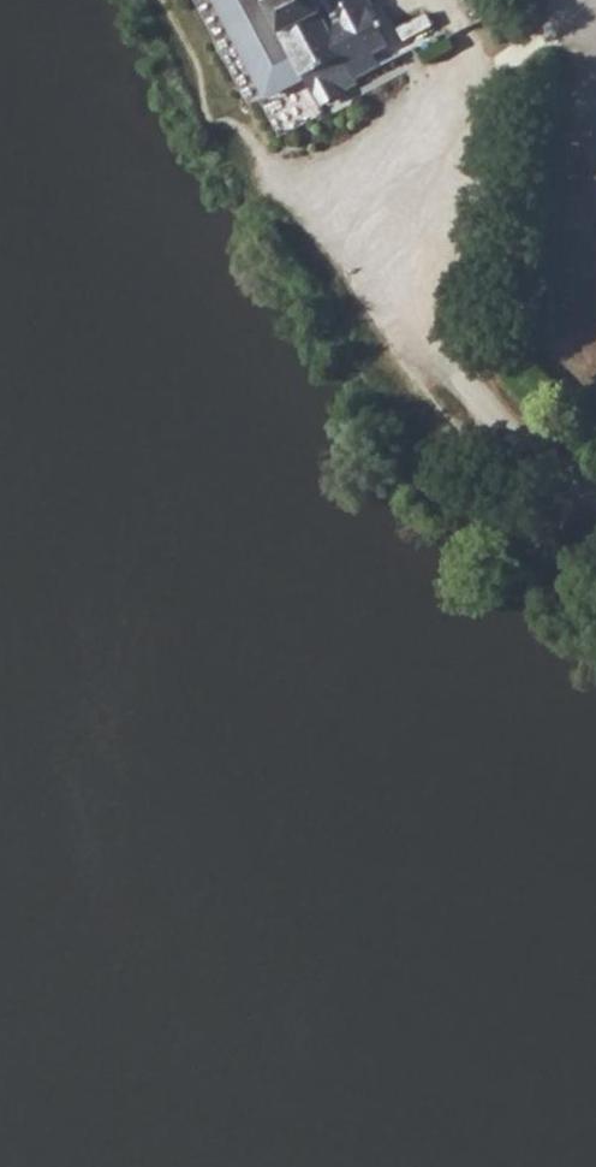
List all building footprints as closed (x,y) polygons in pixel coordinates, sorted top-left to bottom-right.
[(273,90),(307,71),(323,101),(361,81),(350,63),(335,32),(317,0),(225,0),(273,90)] [(348,26),(335,32),(350,63),(391,42),(370,4),(344,17),(348,26)]
